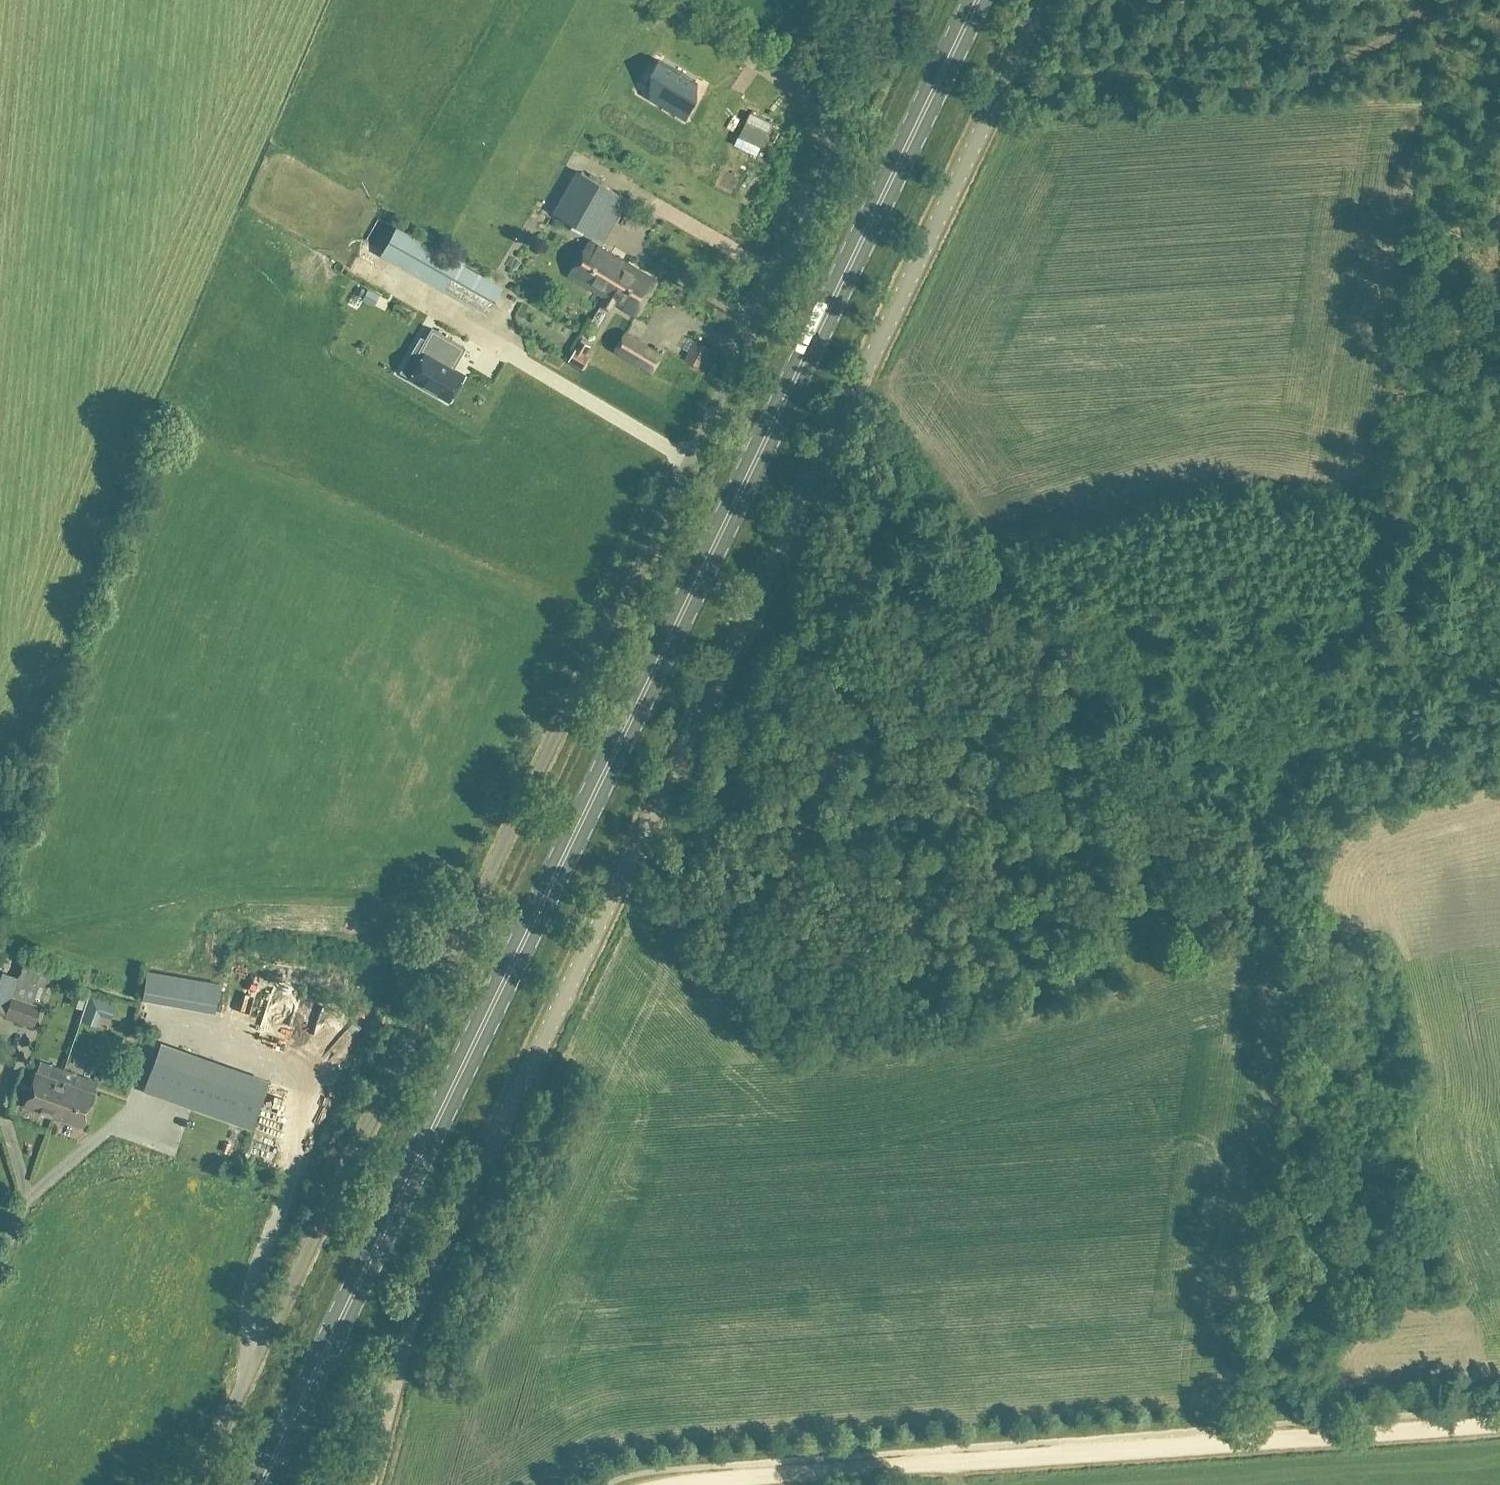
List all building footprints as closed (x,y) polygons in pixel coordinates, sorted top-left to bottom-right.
[(651,89),(688,110),(696,95),(690,90),(696,79),(661,59),(654,72),(659,76),(651,89)] [(750,189),(794,100),(776,91),(767,109),(750,101),(715,172),(750,189)] [(581,172),(558,213),(604,240),(628,199),(581,172)] [(570,274),(605,296),(626,262),(590,240),(570,274)] [(431,247),(416,272),(486,312),(501,287),(431,247)] [(605,296),(600,303),(610,309),(614,302),(636,315),(657,281),(626,262),(605,296)] [(432,327),(426,338),(419,350),(424,353),(410,377),(448,399),(463,373),(451,366),(455,359),(457,360),(465,346),(432,327)] [(640,363),(650,346),(626,333),(616,349),(640,363)] [(568,359),(583,368),(591,356),(586,353),(590,345),(581,339),(568,359)] [(718,352),(711,349),(712,349),(696,340),(687,358),(702,366),(706,359),(713,363),(718,352)] [(19,978),(13,993),(12,993),(4,1016),(34,1027),(42,1004),(41,1003),(54,967),(31,959),(23,980),(19,978)] [(221,984),(148,971),(143,998),(216,1011),(221,984)] [(290,1031),(304,1001),(282,991),(268,1021),(290,1031)] [(116,1004),(89,995),(81,1021),(96,1026),(100,1015),(111,1019),(116,1004)] [(314,1044),(335,1052),(340,1039),(350,1043),(358,1019),(327,1008),(314,1044)] [(161,1045),(144,1094),(250,1131),(267,1082),(161,1045)] [(57,1079),(59,1080),(63,1068),(51,1063),(47,1075),(35,1071),(30,1086),(24,1084),(19,1086),(17,1095),(19,1098),(24,1100),(23,1104),(55,1115),(62,1095),(57,1093),(60,1088),(55,1086),(57,1079)] [(77,1073),(63,1068),(59,1080),(57,1079),(55,1086),(60,1088),(57,1093),(62,1095),(55,1115),(82,1125),(94,1092),(73,1085),(77,1073)]
